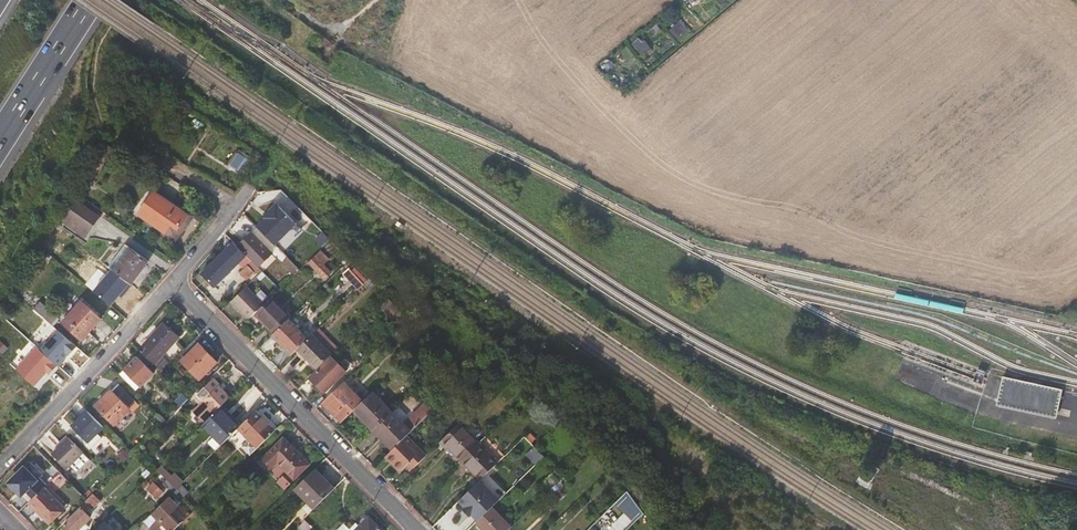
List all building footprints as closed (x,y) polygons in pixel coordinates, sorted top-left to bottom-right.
[(671,29),(680,38),(689,30),(680,21),(671,29)] [(165,220),(159,228),(177,240),(183,231),(179,228),(189,214),(155,191),(139,214),(148,220),(154,213),(165,220)] [(75,198),(61,221),(89,237),(102,214),(75,198)] [(255,224),(275,245),(296,225),(277,204),(255,224)] [(179,228),(183,231),(194,215),(190,212),(189,214),(179,228)] [(148,220),(159,228),(165,220),(154,213),(148,220)] [(253,231),(239,244),(254,260),(260,265),(273,251),(253,231)] [(149,261),(126,245),(120,253),(125,257),(114,271),(131,285),(149,261)] [(241,263),(229,250),(206,274),(218,286),(241,263)] [(120,253),(108,267),(114,271),(125,257),(120,253)] [(293,273),(299,269),(290,257),(284,261),(293,273)] [(333,274),(317,258),(310,265),(326,281),(333,274)] [(260,265),(254,260),(243,271),(249,278),(260,266),(260,265)] [(352,261),(347,265),(366,285),(371,280),(352,261)] [(17,294),(52,325),(58,318),(51,311),(23,287),(17,294)] [(248,288),(233,303),(251,321),(257,315),(267,306),(248,288)] [(293,318),(274,298),(267,306),(257,315),(276,335),(291,321),(293,318)] [(69,312),(74,306),(68,300),(63,306),(69,312)] [(402,327),(409,319),(390,300),(382,307),(402,327)] [(78,301),(74,306),(69,312),(60,322),(81,341),(100,320),(78,301)] [(276,335),(274,337),(293,357),(299,351),(310,340),(291,321),(276,335)] [(150,347),(145,351),(159,366),(166,358),(163,354),(180,335),(166,322),(147,344),(150,347)] [(60,366),(78,346),(59,329),(41,348),(60,366)] [(325,334),(321,329),(310,340),(299,351),(319,370),(340,349),(331,340),(325,346),(319,340),(325,334)] [(331,340),(325,334),(319,340),(325,346),(331,340)] [(199,345),(194,339),(174,360),(179,365),(182,361),(199,380),(217,362),(200,344),(199,345)] [(139,354),(127,369),(143,384),(157,369),(139,354)] [(159,366),(163,370),(171,362),(166,358),(159,366)] [(39,370),(50,380),(55,374),(44,364),(39,370)] [(331,369),(327,365),(312,380),(326,395),(339,382),(329,372),(331,369)] [(143,384),(127,369),(123,373),(140,388),(143,384)] [(1060,392),(994,377),(988,404),(1054,419),(1060,392)] [(222,405),(229,398),(219,387),(220,386),(213,379),(197,395),(203,402),(214,413),(222,405)] [(115,390),(113,388),(98,404),(116,424),(132,408),(131,407),(138,399),(122,382),(115,390)] [(357,411),(365,403),(346,383),(325,404),(344,424),(357,411)] [(184,404),(190,398),(186,393),(180,400),(184,404)] [(395,412),(375,393),(365,403),(357,411),(376,430),(395,412)] [(201,404),(212,415),(214,413),(203,402),(201,404)] [(407,425),(395,412),(376,430),(397,451),(408,439),(415,432),(417,431),(436,411),(429,403),(407,425)] [(202,424),(222,445),(239,429),(242,425),(222,405),(214,413),(212,415),(202,424)] [(103,426),(88,410),(74,423),(89,440),(103,426)] [(251,456),(276,431),(256,412),(242,425),(239,429),(249,439),(242,446),(251,456)] [(480,445),(461,426),(443,444),(450,451),(451,449),(464,461),(480,445)] [(91,457),(86,451),(71,436),(54,453),(68,468),(74,463),(79,469),(91,457)] [(285,439),(260,463),(286,489),(310,465),(285,439)] [(408,439),(397,451),(389,458),(404,473),(408,469),(412,465),(416,470),(428,458),(408,439)] [(493,458),(480,445),(464,461),(484,481),(503,462),(496,455),(493,458)] [(28,489),(36,497),(46,487),(50,483),(51,482),(42,474),(44,472),(33,461),(12,483),(23,494),(28,489)] [(412,465),(408,469),(413,474),(416,470),(412,465)] [(315,509),(334,490),(315,470),(296,489),(315,509)] [(165,492),(155,482),(150,486),(160,496),(165,492)] [(46,487),(65,507),(70,502),(50,483),(46,487)] [(36,497),(31,502),(50,522),(65,507),(46,487),(36,497)] [(72,514),(74,516),(67,524),(73,529),(77,529),(78,529),(86,529),(91,525),(87,521),(91,517),(89,515),(104,499),(96,491),(88,498),(72,514)] [(159,529),(175,529),(191,514),(178,500),(175,503),(171,498),(156,512),(162,518),(154,526),(159,529)] [(458,506),(448,516),(462,529),(474,529),(478,526),(458,506)] [(515,527),(496,508),(488,516),(481,522),(479,525),(485,529),(513,529),(515,527)] [(481,522),(488,516),(484,511),(477,518),(481,522)] [(362,526),(358,529),(382,529),(370,518),(362,526)] [(106,520),(101,525),(106,529),(111,529),(113,528),(106,520)]
